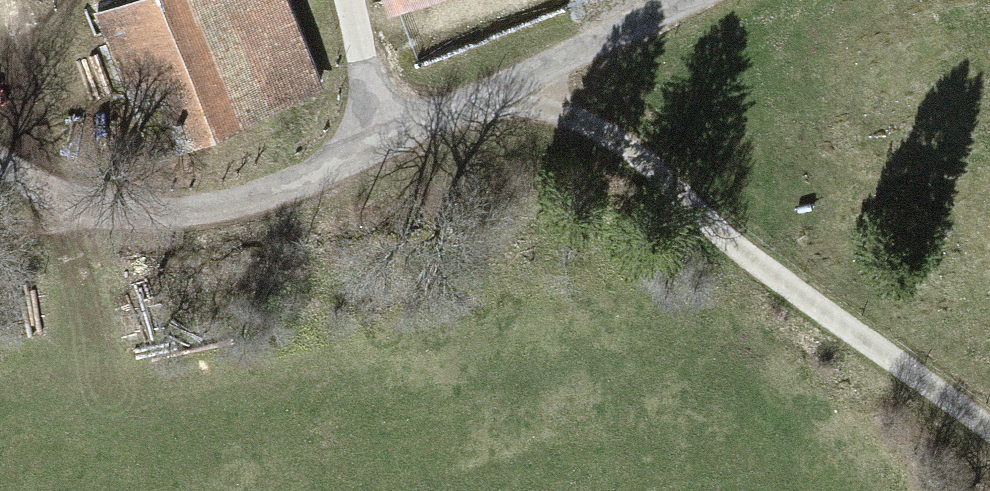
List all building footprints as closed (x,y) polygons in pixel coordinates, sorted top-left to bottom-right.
[(20,0),(0,0),(0,8),(20,0)] [(159,150),(323,83),(288,0),(97,0),(159,150)] [(388,11),(421,0),(384,0),(388,11)]
